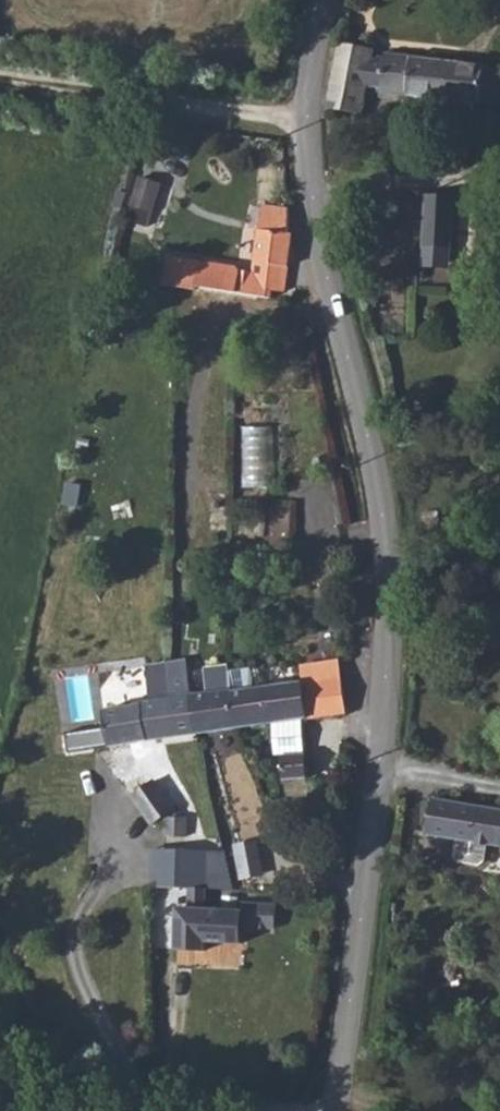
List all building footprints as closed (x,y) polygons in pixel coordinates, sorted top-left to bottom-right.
[(379,49),(337,42),(330,105),(364,113),(369,93),(379,49)] [(408,53),(379,49),(369,93),(405,95),(408,53)] [(408,53),(405,95),(482,105),(483,98),(499,100),(499,69),(408,53)] [(480,110),(474,145),(499,146),(499,112),(480,110)] [(141,175),(128,217),(149,224),(162,182),(141,175)] [(454,244),(457,193),(450,194),(426,194),(425,245),(454,244)] [(252,290),(284,292),(292,235),(258,231),(252,290)] [(241,485),(273,486),(276,425),(243,424),(241,485)] [(146,664),(151,699),(190,692),(185,657),(146,664)] [(200,666),(205,689),(229,685),(225,662),(200,666)] [(298,681),(299,688),(338,681),(335,662),(296,669),(298,681)] [(298,681),(263,687),(267,725),(272,724),(274,757),(280,757),(283,782),(304,780),(304,756),(301,756),(299,721),(345,714),(338,681),(299,688),(298,681)] [(235,730),(229,692),(229,685),(191,692),(190,692),(198,736),(235,730)] [(235,730),(267,725),(263,687),(229,692),(235,730)] [(103,710),(108,749),(198,736),(190,692),(151,699),(139,701),(139,705),(103,710)] [(150,771),(129,794),(130,794),(157,817),(158,817),(178,793),(150,771)] [(225,780),(227,815),(245,814),(244,781),(225,780)] [(436,796),(429,835),(499,847),(499,808),(436,796)] [(165,818),(165,838),(183,839),(183,818),(165,818)] [(235,842),(242,878),(265,874),(258,838),(235,842)] [(182,890),(203,890),(205,851),(182,851),(182,890)] [(181,910),(203,913),(203,890),(182,890),(181,910)] [(239,924),(271,926),(272,906),(239,903),(239,924)] [(176,950),(176,951),(201,952),(203,913),(181,910),(176,910),(176,950)]
